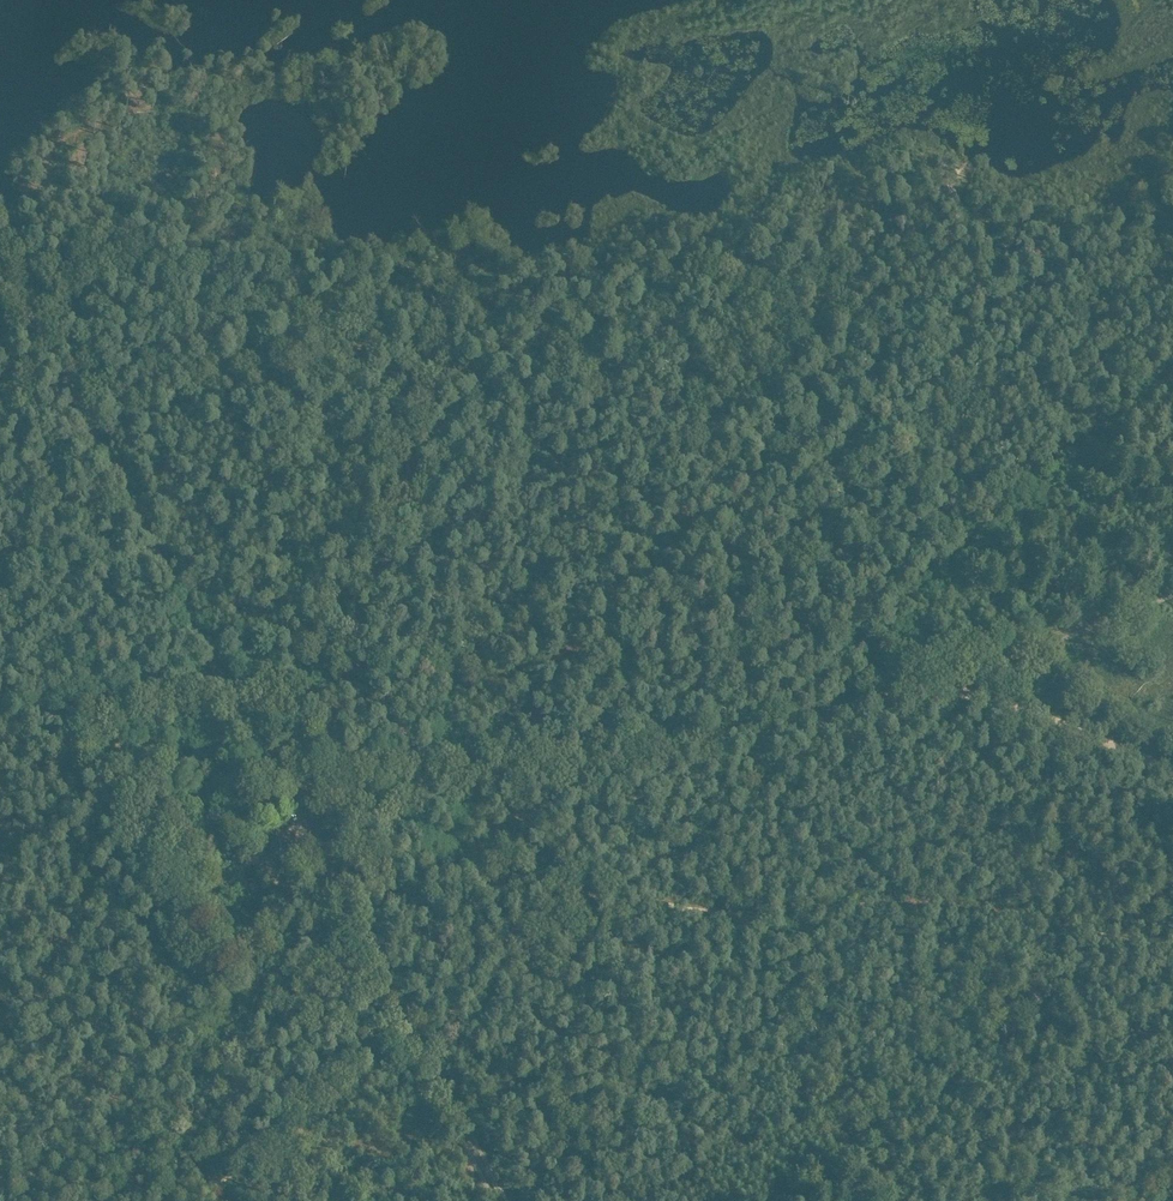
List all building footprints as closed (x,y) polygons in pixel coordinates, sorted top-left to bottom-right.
[(257,879),(240,886),(244,897),(261,891),(257,879)]
